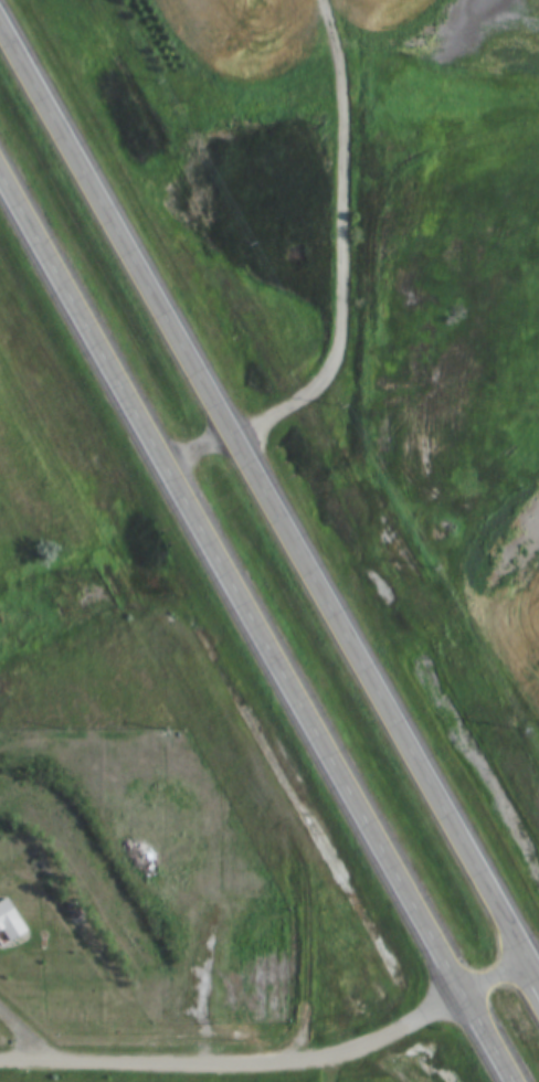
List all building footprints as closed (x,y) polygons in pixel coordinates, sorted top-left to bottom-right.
[(8,898),(0,903),(0,932),(2,931),(8,942),(26,933),(8,898)]
